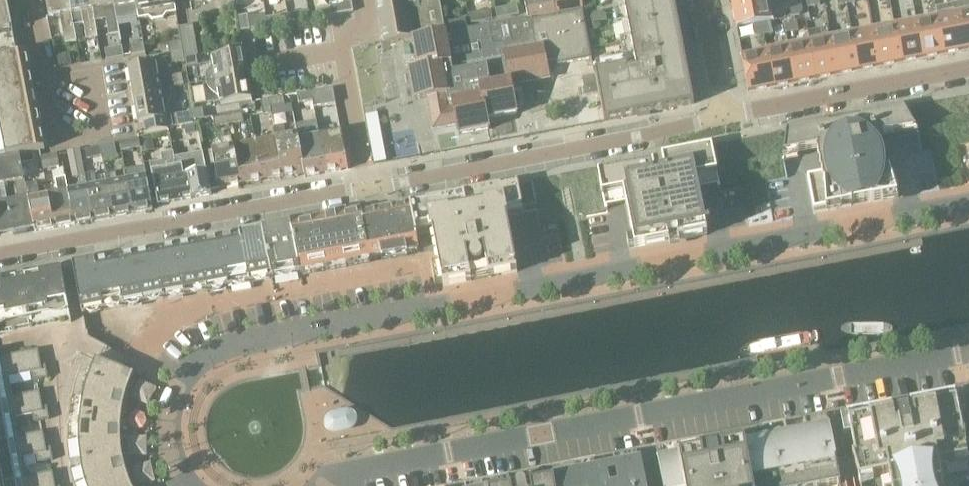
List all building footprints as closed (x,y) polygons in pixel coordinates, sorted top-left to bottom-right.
[(20,155),(32,152),(45,150),(42,134),(41,135),(26,54),(17,56),(7,0),(0,0),(0,159),(20,155)] [(49,17),(61,15),(66,43),(79,41),(76,25),(71,0),(46,0),(49,17)] [(76,25),(84,24),(87,39),(98,37),(93,9),(92,0),(71,0),(76,25)] [(115,8),(113,0),(92,0),(93,9),(104,8),(109,35),(119,33),(115,8)] [(115,8),(122,7),(128,12),(131,13),(134,14),(137,14),(139,20),(139,19),(136,0),(113,0),(115,8)] [(139,19),(149,18),(153,21),(163,19),(166,15),(176,13),(174,0),(136,0),(139,19)] [(330,7),(332,15),(353,11),(351,0),(348,0),(330,3),(330,7)] [(385,43),(412,38),(406,0),(377,0),(385,43)] [(412,38),(444,33),(443,21),(439,0),(406,0),(412,38)] [(525,1),(528,19),(532,18),(531,17),(554,13),(552,0),(533,0),(525,1)] [(554,13),(582,8),(583,8),(582,0),(552,0),(554,13)] [(599,92),(604,122),(637,115),(636,111),(648,109),(649,113),(694,104),(674,0),(623,0),(631,39),(621,41),(626,67),(597,72),(595,73),(595,75),(599,92)] [(770,21),(773,20),(769,0),(759,0),(732,5),(736,28),(754,24),(762,23),(770,21)] [(296,21),(310,19),(309,10),(303,11),(302,5),(292,6),(296,21)] [(496,9),(497,18),(518,14),(516,5),(496,9)] [(802,6),(789,9),(791,17),(799,15),(803,11),(802,6)] [(332,15),(330,7),(316,9),(317,18),(332,15)] [(583,10),(582,8),(554,13),(531,17),(532,18),(528,19),(508,22),(508,21),(466,29),(444,33),(412,38),(418,68),(408,69),(414,100),(427,98),(433,129),(457,125),(459,135),(489,129),(487,119),(517,114),(512,85),(549,78),(547,63),(546,59),(556,57),(558,65),(592,59),(583,10)] [(471,22),(492,19),(490,10),(470,14),(471,22)] [(606,15),(602,12),(594,13),(591,17),(592,23),(607,20),(606,15)] [(968,51),(968,12),(959,14),(966,51),(968,51)] [(945,55),(966,51),(959,14),(938,18),(945,55)] [(241,27),(241,31),(250,29),(247,15),(238,16),(241,27)] [(266,18),(268,26),(282,24),(280,15),(266,18)] [(444,33),(466,29),(465,18),(443,21),(444,33)] [(917,23),(924,59),(945,55),(938,18),(917,23)] [(773,33),(770,21),(762,23),(764,35),(773,33)] [(797,22),(784,24),(786,33),(798,31),(797,22)] [(764,35),(762,23),(754,24),(756,37),(764,35)] [(895,27),(902,64),(924,59),(917,23),(895,27)] [(181,41),(183,51),(184,57),(196,55),(198,55),(193,25),(179,27),(181,41)] [(874,31),(881,68),(902,64),(895,27),(874,31)] [(874,31),(852,35),(860,72),(881,68),(874,31)] [(831,39),(838,76),(860,72),(852,35),(831,39)] [(810,43),(817,80),(838,76),(831,39),(810,43)] [(183,51),(181,41),(167,44),(169,53),(170,53),(183,51)] [(130,45),(132,55),(145,53),(143,43),(130,45)] [(789,47),(796,84),(817,80),(810,43),(789,47)] [(107,60),(124,57),(122,46),(105,49),(107,60)] [(768,51),(775,88),(796,84),(789,47),(768,51)] [(183,51),(170,53),(172,63),(184,61),(184,57),(183,51)] [(206,78),(207,82),(248,75),(243,51),(212,56),(213,64),(209,71),(207,74),(206,78)] [(750,93),(764,90),(775,88),(768,51),(747,55),(742,56),(749,92),(750,92),(750,93)] [(184,57),(184,61),(185,67),(198,65),(196,55),(184,57)] [(129,67),(134,95),(172,89),(171,88),(170,84),(169,81),(167,79),(165,77),(158,72),(156,62),(129,67)] [(252,99),(248,75),(207,82),(208,86),(210,89),(212,92),(219,96),(220,105),(252,99)] [(586,94),(599,92),(595,75),(582,77),(586,94)] [(314,107),(336,103),(333,88),(312,92),(313,100),(314,107)] [(139,123),(144,122),(146,134),(168,130),(164,108),(169,102),(170,99),(171,96),(172,92),(172,89),(134,95),(139,123)] [(299,103),(313,100),(312,92),(297,94),(299,103)] [(269,99),(270,107),(284,105),(283,97),(269,99)] [(269,99),(261,101),(263,115),(271,114),(270,107),(269,99)] [(786,129),(786,130),(784,150),(782,160),(784,161),(785,154),(817,147),(821,172),(807,174),(814,207),(859,198),(860,204),(871,202),(872,203),(897,198),(890,173),(882,135),(914,129),(918,135),(919,134),(914,125),(904,107),(904,106),(875,112),(862,115),(863,120),(829,126),(829,121),(815,124),(786,129)] [(192,120),(196,120),(204,118),(203,108),(190,111),(190,113),(192,120)] [(243,120),(241,112),(227,115),(229,123),(243,120)] [(215,126),(229,123),(227,115),(213,117),(215,126)] [(199,133),(196,120),(192,120),(193,123),(184,125),(186,136),(199,133)] [(274,127),(276,138),(283,176),(297,174),(298,176),(304,175),(305,175),(298,139),(299,139),(298,134),(286,136),(284,125),(274,127)] [(327,173),(348,169),(341,131),(319,135),(327,173)] [(319,135),(299,139),(298,139),(305,175),(304,175),(305,177),(327,173),(319,135)] [(221,148),(212,150),(208,151),(211,166),(215,165),(219,188),(241,184),(233,146),(232,136),(220,139),(221,148)] [(152,137),(139,140),(142,153),(155,150),(152,137)] [(262,180),(283,176),(276,138),(255,142),(262,180)] [(139,139),(135,140),(118,143),(120,152),(141,149),(139,139)] [(233,146),(241,184),(262,180),(255,142),(233,146)] [(118,158),(115,144),(100,146),(102,156),(103,161),(118,158)] [(635,249),(707,234),(698,187),(717,184),(718,187),(720,187),(712,144),(662,153),(665,171),(656,172),(652,155),(596,166),(596,168),(597,168),(605,209),(607,209),(607,205),(626,201),(633,237),(627,239),(629,248),(635,247),(635,249)] [(87,159),(102,156),(100,146),(85,149),(87,159)] [(80,151),(68,153),(72,175),(84,172),(80,151)] [(150,162),(158,205),(211,195),(207,171),(176,177),(173,162),(172,151),(161,153),(162,160),(150,162)] [(32,152),(20,155),(22,163),(34,160),(32,152)] [(59,165),(57,155),(57,153),(40,156),(43,169),(59,165)] [(34,228),(26,185),(22,163),(20,155),(0,159),(0,230),(1,234),(34,228)] [(204,156),(173,162),(176,177),(207,171),(204,156)] [(127,180),(133,213),(153,210),(146,171),(145,167),(125,170),(126,174),(127,180)] [(87,183),(94,221),(114,217),(107,183),(97,185),(94,173),(85,175),(87,183)] [(106,175),(107,183),(114,217),(133,213),(127,180),(117,182),(115,173),(106,175)] [(58,191),(48,193),(55,228),(74,224),(68,190),(65,178),(56,180),(58,191)] [(518,181),(409,202),(415,235),(433,231),(439,266),(431,268),(435,286),(443,285),(443,286),(517,272),(505,210),(522,206),(518,181)] [(37,183),(26,185),(34,228),(36,231),(55,228),(48,193),(39,195),(37,183)] [(78,188),(68,190),(74,224),(94,221),(87,183),(82,183),(78,185),(78,188)] [(409,202),(362,212),(370,259),(418,250),(415,235),(409,202)] [(299,273),(370,259),(362,212),(361,208),(289,221),(299,273)] [(262,226),(262,227),(272,278),(299,273),(289,221),(262,226)] [(82,313),(272,278),(262,227),(72,262),(82,313)] [(71,323),(61,267),(59,267),(57,267),(56,266),(55,266),(54,267),(52,267),(51,268),(50,269),(0,278),(0,336),(71,323)] [(53,471),(27,476),(23,457),(36,455),(38,463),(53,460),(51,447),(46,448),(43,432),(19,436),(16,417),(32,414),(34,422),(49,419),(47,406),(42,407),(39,391),(12,396),(8,377),(31,373),(33,381),(48,378),(46,365),(41,366),(38,350),(0,357),(0,485),(55,485),(53,471)] [(118,367),(95,356),(85,384),(82,397),(78,425),(78,439),(81,467),(84,481),(86,485),(131,485),(128,479),(126,470),(123,458),(121,448),(121,437),(121,428),(122,415),(123,407),(126,395),(129,386),(134,374),(124,370),(121,368),(118,367)] [(946,466),(968,462),(968,460),(966,438),(965,438),(965,439),(963,439),(955,396),(847,417),(855,460),(854,460),(853,460),(860,482),(881,478),(882,485),(950,485),(946,466)] [(330,419),(328,424),(331,428),(336,428),(336,429),(348,427),(348,426),(352,423),(353,419),(350,415),(345,414),(333,416),(330,419)] [(835,459),(828,420),(656,454),(662,485),(840,485),(835,459)] [(637,457),(489,485),(643,485),(637,457)]
